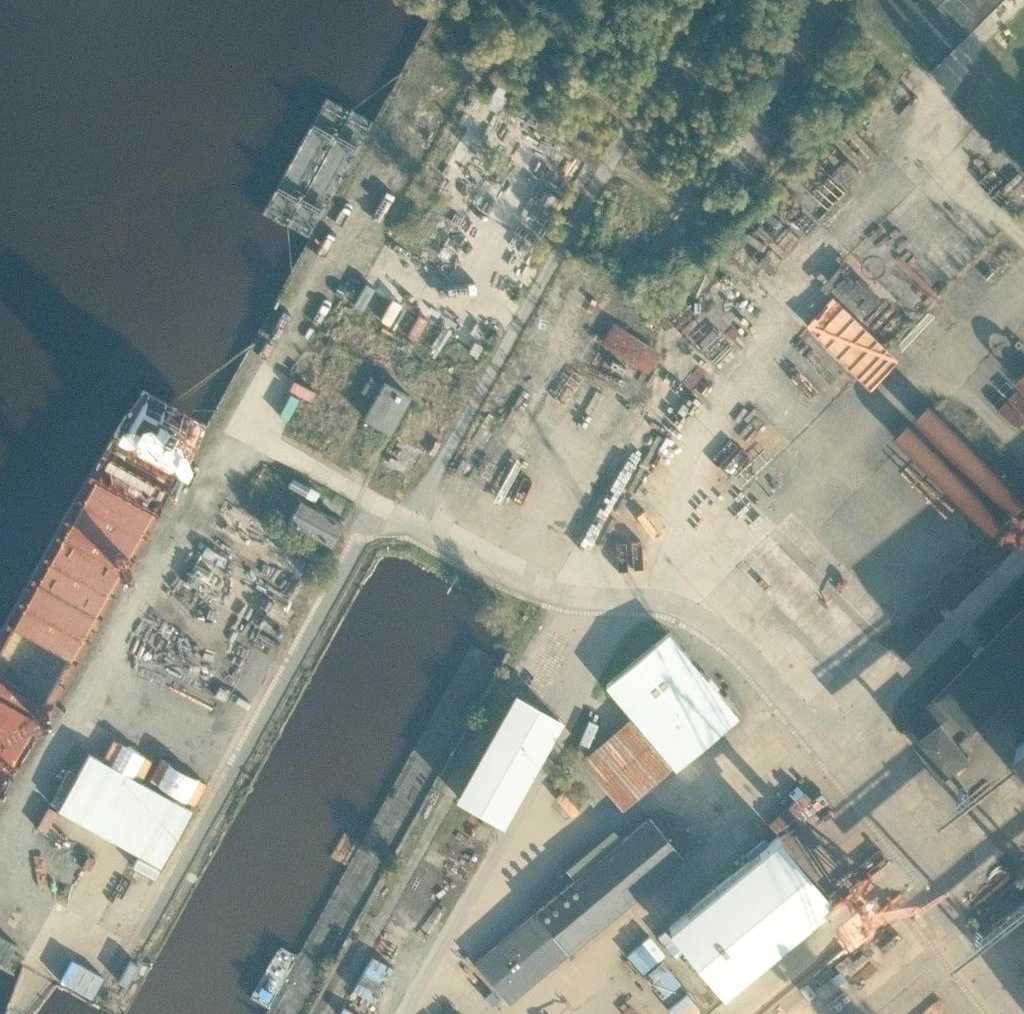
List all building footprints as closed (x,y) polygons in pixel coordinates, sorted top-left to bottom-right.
[(854,5),(930,80),(1013,0),(859,0),(854,5)] [(449,197),(505,102),(480,87),(425,182),(449,197)] [(575,196),(510,161),(481,214),(546,250),(575,196)] [(618,319),(605,340),(653,369),(666,348),(618,319)] [(374,369),(365,390),(380,396),(388,375),(374,369)] [(399,430),(417,389),(388,376),(370,417),(399,430)] [(1004,532),(1023,512),(1023,481),(940,400),(904,436),(1004,532)] [(306,496),(296,521),(341,539),(351,515),(306,496)] [(797,561),(789,576),(799,581),(806,566),(797,561)] [(939,779),(972,758),(960,742),(1023,679),(1023,611),(912,726),(925,743),(916,750),(939,779)] [(670,637),(605,689),(678,776),(742,721),(670,637)] [(554,710),(503,684),(442,794),(493,819),(554,710)] [(97,747),(64,804),(166,860),(197,805),(97,747)] [(808,811),(819,801),(809,791),(799,801),(808,811)] [(467,957),(450,973),(485,1013),(509,1013),(510,1013),(553,1013),(643,943),(626,924),(641,910),(653,923),(702,881),(653,817),(624,839),(617,832),(566,874),(578,884),(476,965),(467,957)] [(665,933),(724,997),(838,903),(781,838),(665,933)] [(83,958),(70,979),(96,994),(109,973),(83,958)]
